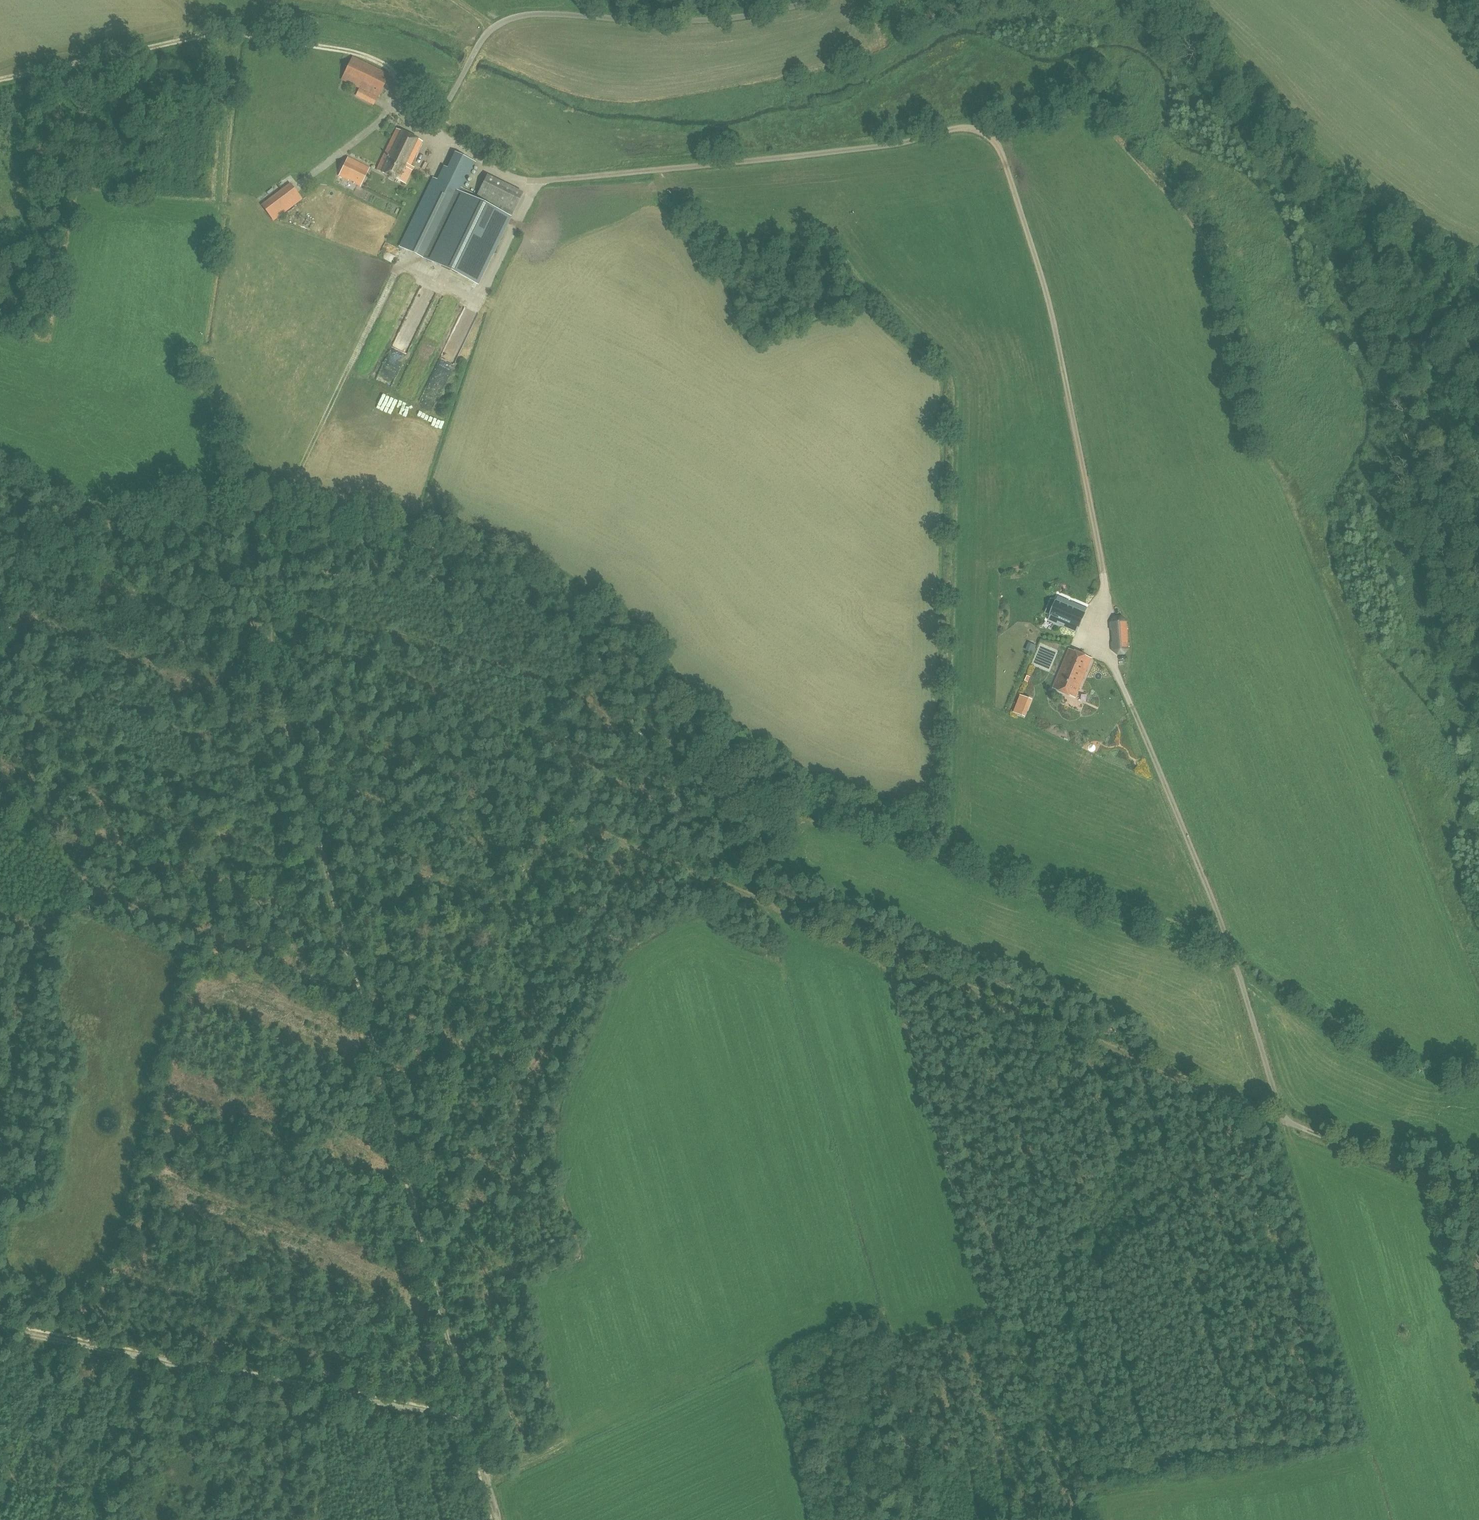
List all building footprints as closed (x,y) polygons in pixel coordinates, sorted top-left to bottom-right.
[(353,57),(342,80),(378,96),(388,74),(353,57)] [(356,95),(374,104),(377,98),(359,89),(356,95)] [(377,170),(405,184),(413,167),(410,166),(422,141),(397,128),(377,170)] [(441,182),(433,178),(400,246),(430,260),(463,192),(461,192),(475,163),(456,153),(441,182)] [(339,176),(360,186),(369,168),(348,157),(339,176)] [(511,215),(523,193),(487,175),(476,197),(511,215)] [(290,184),(262,205),(274,220),(302,199),(290,184)] [(430,260),(477,283),(509,217),(462,194),(430,260)] [(442,306),(453,312),(458,303),(447,297),(442,306)] [(409,361),(426,315),(414,310),(397,356),(409,361)] [(432,387),(423,405),(435,411),(443,392),(432,387)] [(1086,609),(1057,597),(1048,619),(1077,631),(1086,609)] [(1115,617),(1111,622),(1111,629),(1127,628),(1126,621),(1121,617),(1115,617)] [(1124,654),(1128,649),(1128,641),(1112,642),(1113,650),(1118,654),(1124,654)] [(1069,649),(1053,688),(1075,697),(1092,658),(1069,649)] [(1018,701),(1029,705),(1031,698),(1021,694),(1018,701)]
